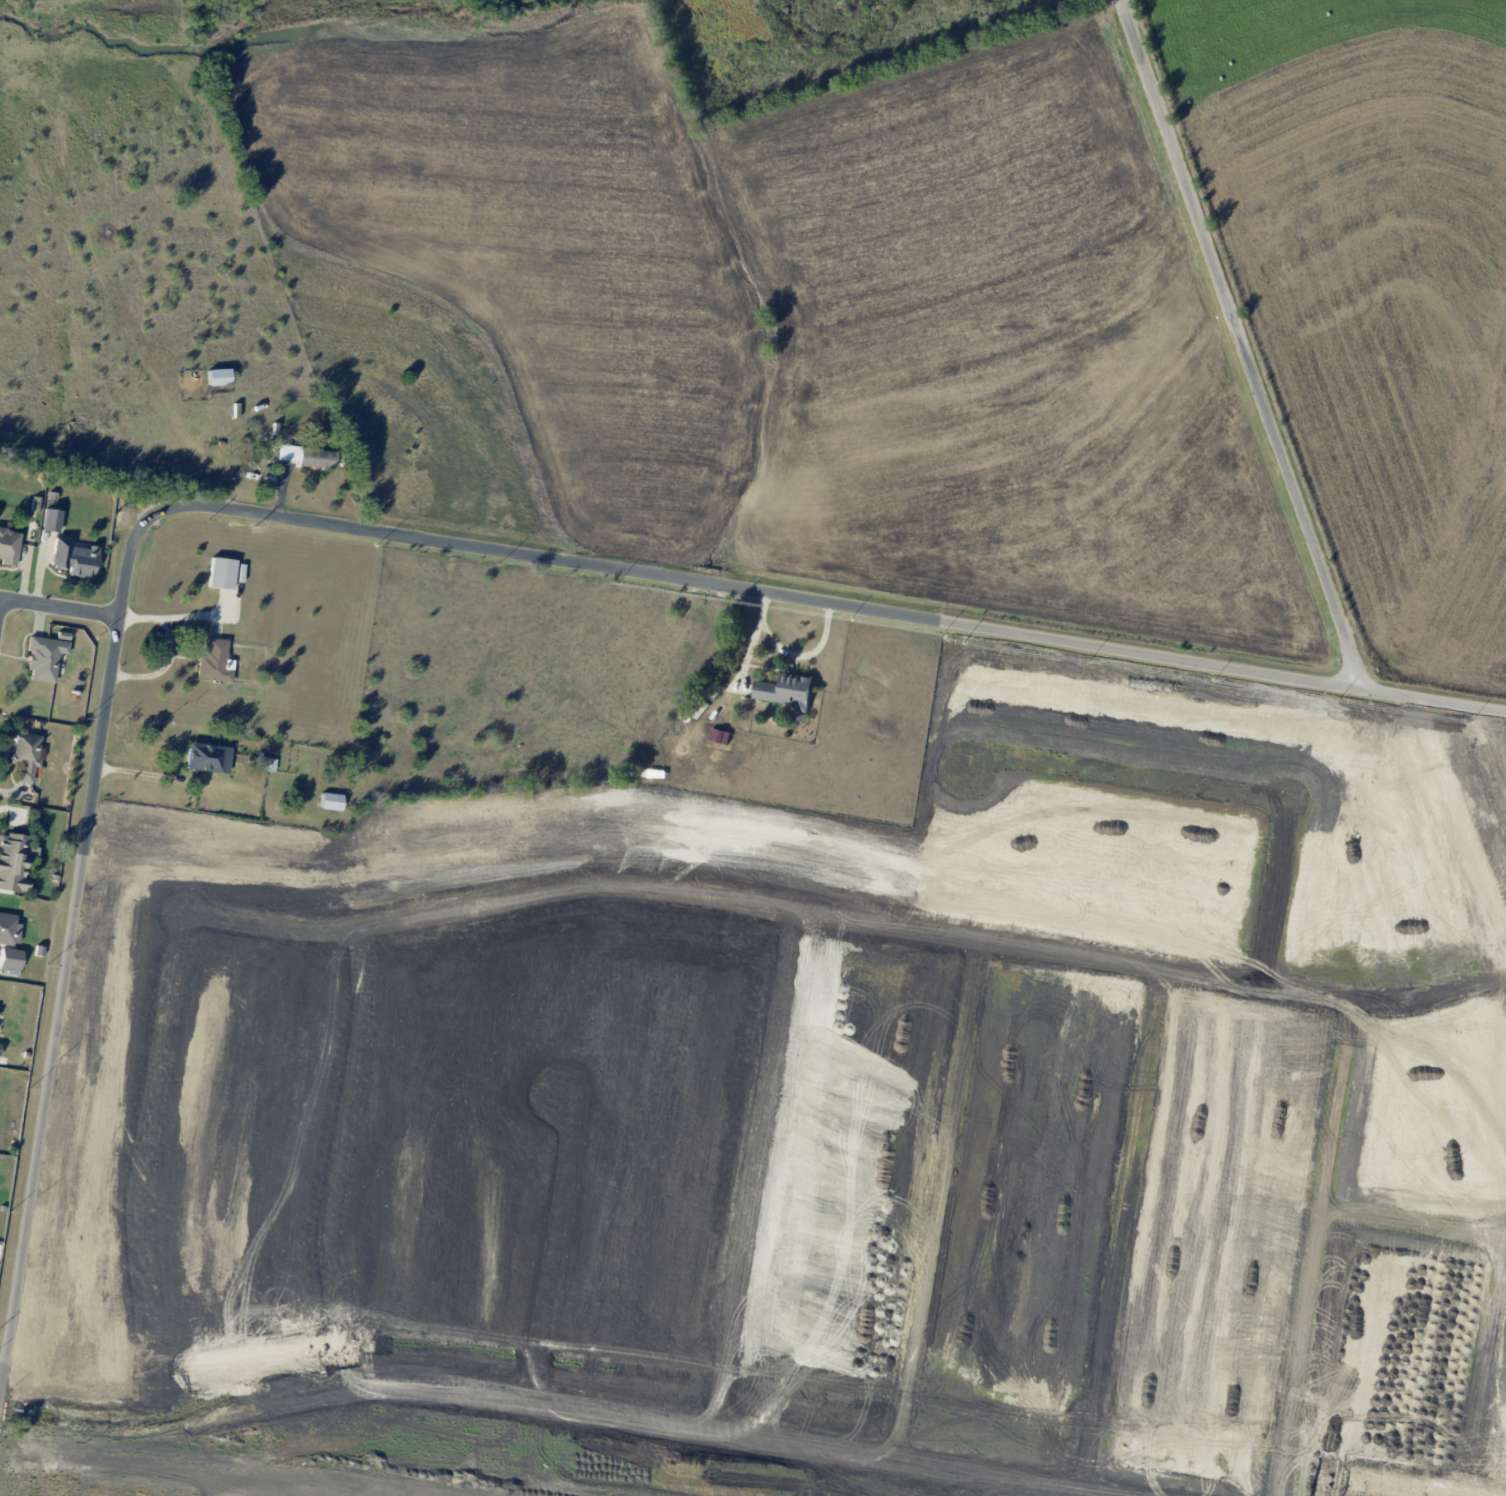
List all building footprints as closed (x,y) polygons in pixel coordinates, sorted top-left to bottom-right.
[(274,459),(296,461),(298,446),(276,444),(274,459)] [(1,558),(0,565),(15,566),(16,548),(0,547),(0,558),(1,558)] [(68,576),(94,579),(97,551),(52,547),(50,566),(68,568),(68,576)] [(231,589),(233,559),(209,557),(208,588),(231,589)] [(54,682),(58,653),(67,654),(69,641),(28,636),(26,651),(29,652),(27,669),(31,670),(30,679),(54,682)] [(226,659),(227,639),(205,638),(204,657),(197,656),(196,680),(232,682),(233,660),(226,659)] [(755,681),(753,699),(795,704),(794,711),(808,713),(812,676),(781,673),(780,684),(755,681)] [(16,782),(31,784),(33,767),(36,767),(40,735),(14,732),(10,763),(18,764),(16,782)] [(184,769),(228,773),(230,747),(187,743),(184,769)] [(258,770),(274,771),(275,759),(259,757),(258,770)] [(342,810),(343,794),(320,793),(319,809),(342,810)] [(21,924),(15,924),(16,915),(0,913),(0,944),(17,946),(21,924)] [(21,951),(1,948),(0,952),(0,967),(19,970),(21,951)]
